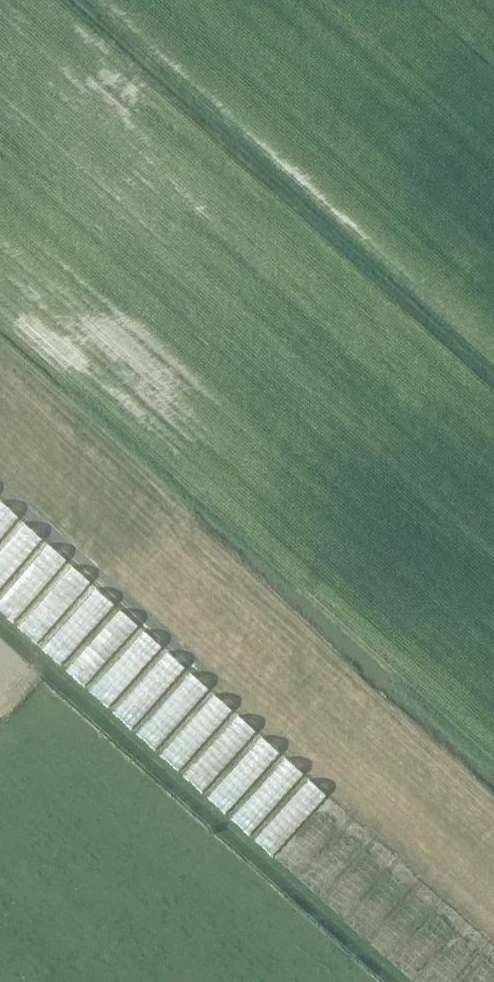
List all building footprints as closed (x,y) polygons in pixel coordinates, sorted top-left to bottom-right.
[(0,499),(0,612),(271,856),(327,794),(0,499)]
